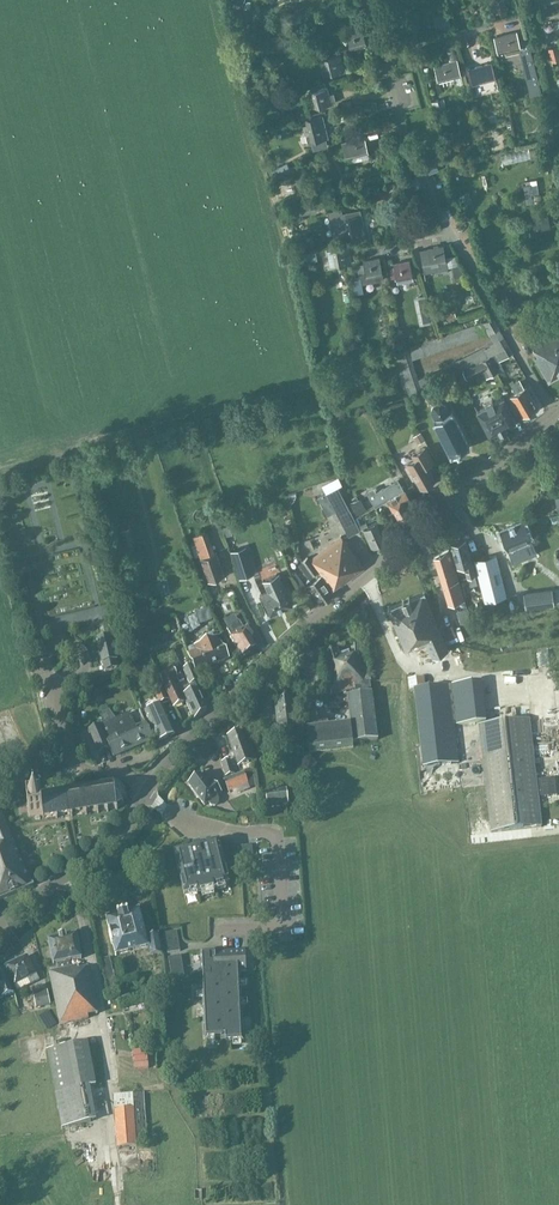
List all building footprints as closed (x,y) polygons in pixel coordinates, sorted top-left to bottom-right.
[(507,11),(504,1),(493,4),(495,13),(507,11)] [(451,28),(447,13),(433,17),(437,32),(451,28)] [(414,17),(416,27),(427,25),(425,14),(414,17)] [(346,33),(350,49),(367,45),(362,29),(346,33)] [(494,38),(498,54),(505,52),(506,56),(522,52),(517,32),(494,38)] [(464,39),(455,41),(461,63),(470,60),(464,39)] [(440,58),(448,57),(447,44),(439,45),(440,58)] [(344,71),(340,55),(320,60),(325,76),(344,71)] [(434,66),(438,82),(461,76),(457,60),(449,62),(448,58),(437,61),(439,65),(434,66)] [(468,69),(473,85),(496,79),(491,63),(468,69)] [(328,88),(311,92),(315,109),(332,104),(328,88)] [(432,102),(435,113),(439,126),(446,125),(439,100),(432,102)] [(312,142),(328,138),(324,121),(322,116),(307,120),(308,125),(304,126),(306,134),(310,135),(312,142)] [(495,129),(486,130),(486,146),(495,145),(495,129)] [(342,143),(346,159),(369,153),(365,137),(342,143)] [(287,163),(271,170),(276,179),(290,171),(287,163)] [(532,196),(530,185),(530,184),(523,185),(526,204),(533,203),(532,196)] [(452,193),(455,205),(466,202),(462,190),(452,193)] [(310,212),(308,205),(299,207),(300,214),(310,212)] [(365,231),(362,215),(361,210),(345,212),(349,234),(365,231)] [(420,250),(423,267),(428,266),(436,271),(448,269),(443,246),(420,250)] [(335,266),(352,263),(349,247),(327,251),(330,267),(335,266)] [(363,261),(364,263),(357,264),(359,277),(355,278),(354,295),(363,293),(362,284),(384,280),(380,258),(363,261)] [(393,264),(394,266),(388,267),(390,278),(396,277),(397,284),(414,281),(410,260),(393,264)] [(336,279),(328,282),(330,289),(338,286),(336,279)] [(490,356),(509,346),(493,318),(478,324),(407,348),(392,354),(406,398),(458,374),(463,371),(490,357),(490,356)] [(532,345),(537,355),(535,357),(549,381),(558,375),(558,330),(532,345)] [(513,354),(509,346),(490,356),(497,368),(502,365),(499,360),(513,354)] [(497,372),(490,357),(463,371),(467,379),(483,370),(487,378),(497,372)] [(355,379),(353,367),(343,369),(346,381),(355,379)] [(467,379),(463,371),(458,374),(462,381),(467,379)] [(345,387),(342,375),(331,377),(334,389),(345,387)] [(510,383),(515,392),(510,395),(521,415),(524,413),(527,414),(534,410),(534,407),(537,405),(526,386),(524,387),(520,379),(514,383),(513,381),(510,383)] [(506,427),(506,426),(516,421),(503,397),(494,402),(492,400),(486,403),(487,406),(477,411),(489,434),(499,429),(500,431),(506,427)] [(433,419),(451,454),(469,444),(452,410),(449,411),(445,403),(439,401),(433,404),(431,410),(435,418),(433,419)] [(405,435),(410,443),(417,439),(412,431),(405,435)] [(421,488),(435,480),(426,466),(433,462),(424,447),(411,455),(414,459),(406,464),(407,466),(405,467),(412,479),(414,478),(421,488)] [(338,477),(322,485),(348,535),(359,529),(337,487),(342,485),(338,477)] [(408,510),(412,507),(408,500),(409,498),(404,490),(401,492),(397,484),(385,490),(383,487),(376,492),(382,503),(388,499),(392,507),(393,506),(399,517),(402,518),(409,514),(408,514),(409,512),(408,510)] [(363,523),(360,518),(357,520),(359,525),(360,525),(361,528),(363,528),(371,545),(387,538),(379,520),(367,526),(366,522),(363,523)] [(530,538),(523,521),(500,530),(507,547),(509,546),(512,553),(506,555),(513,570),(522,566),(523,565),(517,551),(514,544),(530,538)] [(115,547),(126,545),(123,526),(112,527),(115,547)] [(190,553),(204,551),(200,530),(187,533),(190,553)] [(364,568),(341,536),(311,559),(332,588),(341,582),(342,584),(364,568)] [(475,575),(470,558),(465,540),(451,544),(457,567),(464,565),(467,577),(475,575)] [(238,549),(230,551),(240,579),(254,574),(249,560),(242,562),(238,549)] [(448,604),(458,602),(464,600),(449,549),(434,557),(448,604)] [(216,553),(214,554),(200,559),(208,582),(224,576),(216,553)] [(508,597),(497,554),(473,560),(484,603),(508,597)] [(306,582),(321,602),(333,592),(321,575),(307,557),(301,561),(312,577),(306,581),(306,582)] [(299,558),(292,561),(299,575),(305,572),(299,558)] [(295,579),(300,574),(292,565),(287,570),(295,579)] [(278,583),(277,580),(270,583),(273,589),(259,595),(269,615),(293,604),(283,584),(277,587),(276,584),(278,583)] [(532,590),(544,588),(543,580),(531,582),(532,590)] [(517,592),(530,589),(528,582),(515,586),(517,592)] [(552,591),(523,595),(525,609),(554,605),(552,591)] [(424,593),(388,608),(406,650),(416,646),(417,648),(427,644),(432,657),(448,650),(424,593)] [(456,611),(460,624),(471,620),(467,608),(456,611)] [(230,638),(237,650),(234,652),(238,658),(241,656),(256,647),(250,639),(253,637),(247,628),(244,629),(239,622),(227,629),(232,637),(230,638)] [(105,670),(117,668),(115,660),(116,660),(112,642),(111,643),(109,635),(97,638),(99,645),(98,646),(102,663),(103,663),(105,670)] [(196,673),(229,658),(221,642),(220,643),(217,636),(194,645),(196,650),(188,654),(196,673)] [(328,696),(355,689),(370,685),(370,681),(371,681),(365,656),(362,638),(353,639),(355,654),(349,656),(349,652),(339,655),(338,651),(323,655),(330,689),(327,690),(328,696)] [(194,719),(206,708),(198,688),(195,689),(193,684),(198,681),(192,665),(183,669),(190,685),(180,689),(194,719)] [(184,680),(178,667),(159,675),(174,707),(183,703),(173,680),(177,678),(179,682),(184,680)] [(138,685),(145,682),(141,673),(134,676),(138,685)] [(410,690),(414,689),(423,767),(458,763),(449,685),(425,688),(424,677),(408,679),(410,690)] [(486,722),(481,682),(451,685),(456,725),(486,722)] [(160,703),(168,700),(161,685),(153,689),(160,703)] [(372,693),(371,693),(347,696),(351,725),(319,728),(315,714),(304,715),(308,750),(353,745),(353,743),(378,740),(372,693)] [(297,733),(293,699),(275,701),(277,727),(282,727),(283,734),(297,733)] [(158,742),(175,735),(161,704),(145,711),(158,742)] [(113,757),(153,740),(146,722),(136,727),(129,712),(100,725),(89,730),(99,753),(110,748),(113,757)] [(541,826),(529,720),(478,726),(490,832),(541,826)] [(238,766),(252,761),(242,732),(228,737),(238,766)] [(226,777),(234,774),(230,760),(222,763),(226,777)] [(255,786),(253,770),(244,773),(244,772),(224,780),(228,791),(232,790),(235,795),(250,789),(250,788),(255,786)] [(216,798),(221,794),(214,783),(209,786),(200,775),(188,784),(204,806),(209,803),(211,806),(215,807),(218,805),(218,801),(216,798)] [(40,800),(42,814),(43,818),(56,816),(56,819),(57,818),(57,816),(71,814),(71,817),(72,816),(72,814),(85,813),(86,815),(87,814),(87,812),(97,811),(97,813),(99,813),(98,811),(106,810),(107,812),(108,812),(108,809),(116,808),(117,810),(118,810),(117,808),(122,805),(123,806),(124,805),(122,803),(124,799),(126,799),(127,798),(132,797),(131,792),(126,792),(125,791),(123,792),(120,788),(122,786),(121,785),(120,783),(114,785),(114,783),(113,782),(113,785),(105,786),(105,784),(103,784),(104,786),(95,787),(95,785),(94,785),(94,787),(84,789),(84,786),(83,787),(83,789),(69,791),(68,789),(67,789),(67,791),(55,793),(54,791),(53,791),(53,794),(40,795),(40,800)] [(12,796),(20,795),(19,784),(11,785),(12,796)] [(286,789),(265,792),(267,806),(288,804),(286,789)] [(29,816),(42,814),(40,800),(27,802),(29,816)] [(33,885),(28,874),(27,874),(0,809),(0,899),(33,885)] [(224,885),(229,884),(219,842),(174,852),(184,894),(188,893),(196,892),(197,894),(201,893),(213,890),(217,889),(217,887),(224,885)] [(150,956),(162,954),(158,935),(146,938),(139,909),(106,918),(110,932),(109,932),(112,944),(113,944),(116,955),(148,947),(150,956)] [(180,951),(177,931),(164,933),(168,953),(180,951)] [(68,1030),(67,1023),(88,1018),(88,1015),(98,1013),(89,967),(79,969),(78,966),(72,967),(70,961),(81,959),(77,935),(48,940),(53,964),(57,964),(58,970),(49,972),(62,1034),(65,1033),(64,1031),(68,1030)] [(246,971),(245,952),(201,954),(205,1037),(225,1036),(226,1040),(242,1040),(239,971),(246,971)] [(30,984),(39,980),(27,956),(5,967),(15,985),(28,978),(30,984)] [(184,976),(181,956),(168,958),(172,978),(184,976)] [(13,993),(6,972),(0,974),(0,997),(13,993)] [(106,985),(109,995),(118,992),(116,983),(106,985)] [(36,1008),(50,1005),(47,990),(33,993),(36,1008)] [(87,1042),(47,1050),(62,1128),(90,1122),(84,1088),(95,1086),(87,1042)] [(113,1095),(114,1109),(117,1147),(136,1146),(136,1144),(147,1143),(144,1093),(113,1095)] [(117,1148),(114,1160),(124,1162),(126,1150),(117,1148)] [(195,1176),(210,1176),(211,1154),(195,1154),(195,1176)]
